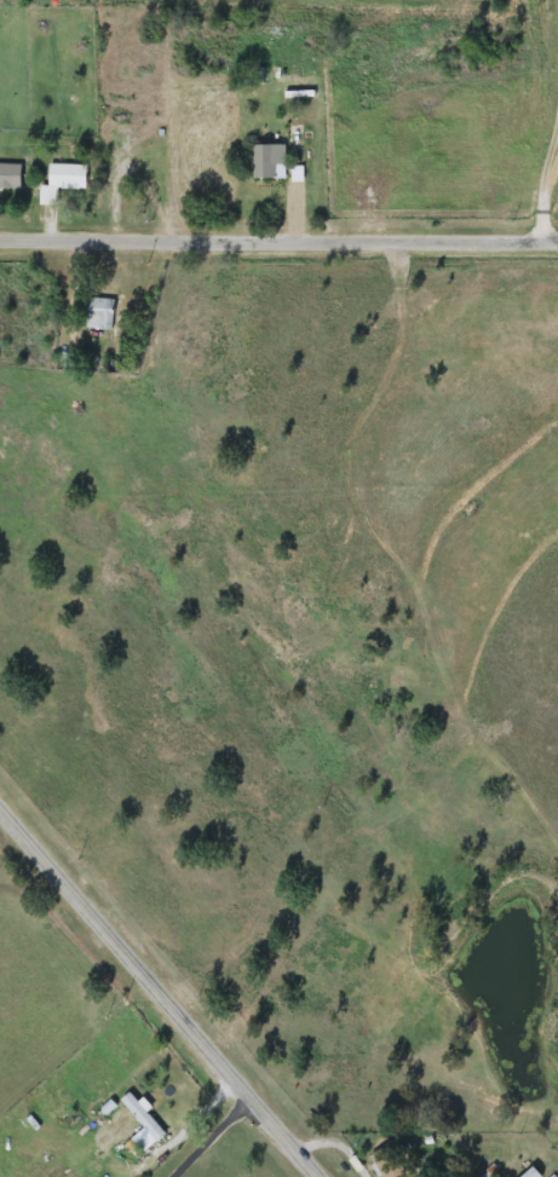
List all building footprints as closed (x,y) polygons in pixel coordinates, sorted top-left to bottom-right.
[(253,145),(286,145),(286,179),(253,179),(253,145)] [(21,189),(0,189),(0,165),(21,165),(21,189)] [(86,190),(57,189),(57,206),(39,206),(40,186),(48,187),(48,165),(86,166),(86,190)] [(113,330),(85,329),(87,298),(114,299),(113,330)] [(142,1153),(131,1138),(144,1129),(121,1098),(131,1090),(165,1135),(142,1153)]
